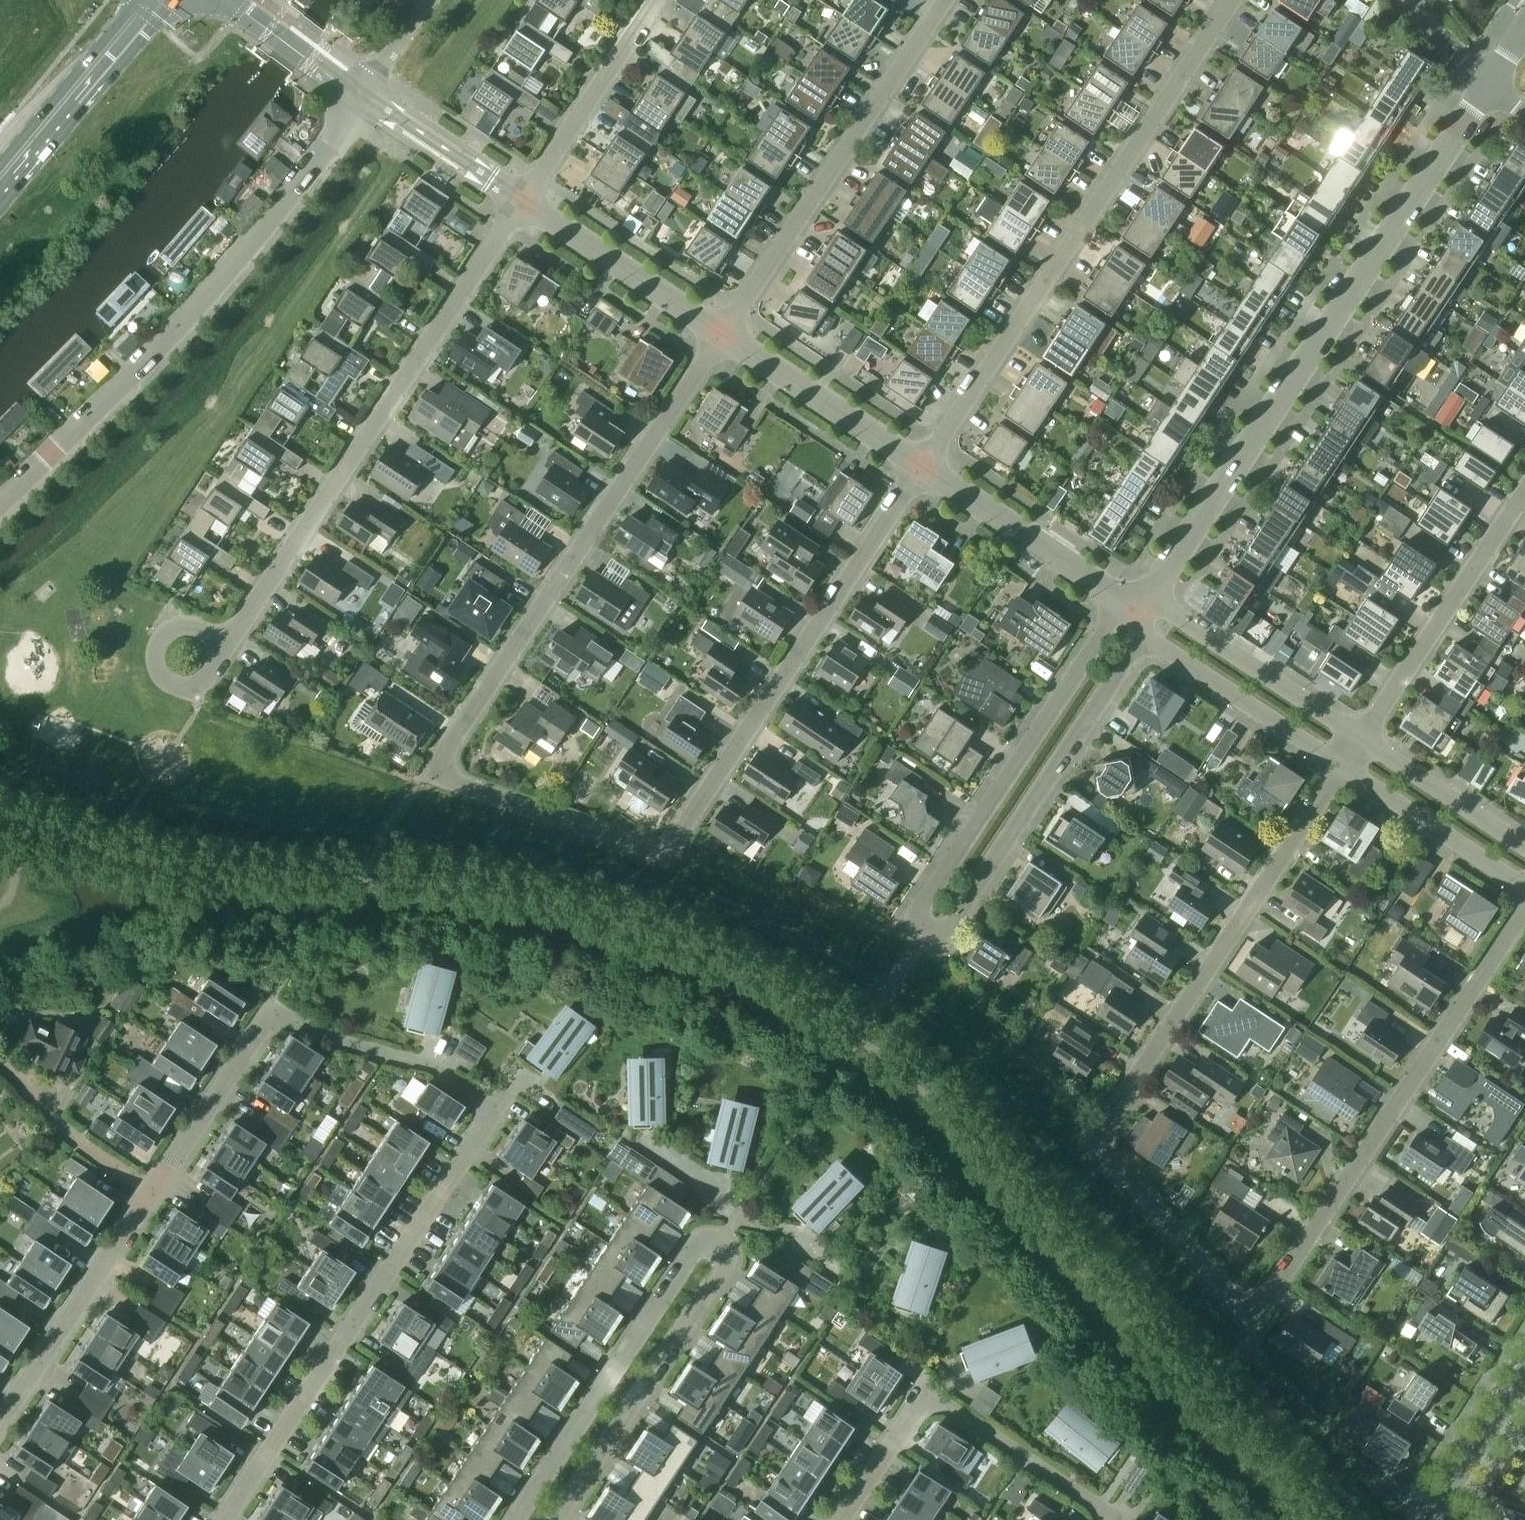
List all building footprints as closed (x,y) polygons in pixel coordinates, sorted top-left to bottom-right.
[(600,0),(537,0),(524,19),(554,39),(578,2),(598,15),(606,4),(600,0)] [(684,33),(713,53),(733,23),(699,0),(678,0),(677,1),(696,14),(684,33)] [(748,0),(699,0),(733,23),(748,0)] [(783,0),(779,0),(775,7),(785,14),(791,6),(783,0)] [(878,37),(885,27),(880,24),(890,8),(877,0),(853,0),(844,14),(878,37)] [(1008,39),(1025,13),(1006,0),(992,0),(986,9),(981,6),(974,16),(1008,39)] [(1030,5),(1031,4),(1042,12),(1050,0),(1022,0),(1030,5)] [(1191,0),(1149,0),(1173,15),(1183,0),(1188,3),(1191,0)] [(1334,0),(1280,0),(1279,1),(1308,20),(1316,9),(1327,17),(1337,2),(1334,0)] [(1352,12),(1361,18),(1369,7),(1359,0),(1352,12)] [(1362,19),(1372,25),(1387,3),(1382,0),(1375,0),(1362,19)] [(1139,4),(1122,29),(1156,52),(1163,42),(1158,38),(1168,23),(1139,4)] [(373,18),(374,19),(382,25),(391,13),(384,7),(382,6),(373,18)] [(795,7),(786,20),(794,25),(802,12),(795,7)] [(1259,21),(1252,31),(1286,54),(1293,44),(1304,51),(1315,35),(1274,8),(1264,24),(1259,21)] [(1361,18),(1352,12),(1344,23),(1354,29),(1361,18)] [(871,48),(878,37),(844,14),(826,41),(855,60),(866,44),(871,48)] [(1008,39),(974,16),(967,27),(972,30),(962,45),(991,65),(1008,39)] [(524,19),(492,68),(522,87),(546,50),(566,63),(574,52),(554,39),(524,19)] [(1053,26),(1065,34),(1070,27),(1058,19),(1053,26)] [(1083,28),(1074,22),(1066,34),(1075,40),(1083,28)] [(1149,63),(1156,52),(1122,29),(1105,55),(1134,75),(1144,59),(1149,63)] [(769,37),(759,30),(755,37),(765,43),(769,37)] [(1269,79),(1286,54),(1252,31),(1245,41),(1250,45),(1240,60),(1269,79)] [(693,83),(713,53),(684,33),(671,52),(652,39),(644,51),(664,63),(693,83)] [(798,51),(778,37),(770,48),(790,62),(798,51)] [(804,74),(838,96),(845,86),(840,83),(850,67),(821,48),(804,74)] [(1409,49),(1395,71),(1419,87),(1433,65),(1409,49)] [(941,65),(935,75),(969,98),(986,72),(957,53),(946,68),(941,65)] [(664,63),(644,93),(673,113),(683,119),(697,99),(687,92),(693,83),(664,63)] [(1099,63),(1083,88),(1117,111),(1124,101),(1119,98),(1129,82),(1099,63)] [(1053,72),(1045,66),(1039,75),(1047,80),(1053,72)] [(541,100),(522,87),(492,68),(460,116),(489,136),(514,99),(534,112),(541,100)] [(1220,80),(1213,90),(1247,113),(1264,87),(1235,68),(1225,83),(1220,80)] [(754,70),(748,80),(758,86),(761,82),(758,73),(754,70)] [(1405,108),(1419,87),(1395,71),(1381,92),(1405,108)] [(832,107),(838,96),(804,74),(787,100),(816,119),(827,103),(832,107)] [(1324,82),(1332,88),(1338,80),(1329,74),(1324,82)] [(969,98),(935,75),(928,86),(933,89),(922,104),(952,124),(969,98)] [(1016,84),(1026,91),(1031,82),(1022,76),(1016,84)] [(1015,86),(997,112),(1005,117),(1014,105),(1016,107),(1025,94),(1015,86)] [(1311,96),(1299,87),(1291,98),(1303,107),(1311,96)] [(1110,122),(1117,111),(1083,88),(1065,114),(1095,134),(1105,118),(1110,122)] [(1230,138),(1247,113),(1213,90),(1206,100),(1211,104),(1201,119),(1230,138)] [(1391,129),(1405,108),(1381,92),(1367,113),(1391,129)] [(653,143),(673,113),(644,93),(631,112),(612,99),(604,111),(624,124),(624,123),(653,143)] [(1028,111),(1034,102),(1027,97),(1021,106),(1028,111)] [(272,100),(237,145),(258,162),(293,117),(272,100)] [(724,113),(728,108),(723,104),(719,110),(724,113)] [(1302,114),(1312,120),(1317,112),(1307,106),(1302,114)] [(767,130),(799,156),(806,145),(801,142),(811,126),(782,107),(767,130)] [(902,124),(895,134),(929,157),(947,131),(917,112),(907,127),(902,124)] [(1367,113),(1353,134),(1377,150),(1391,129),(1367,113)] [(992,115),(979,133),(990,141),(1003,123),(992,115)] [(1060,122),(1043,148),(1078,170),(1084,160),(1079,157),(1090,141),(1060,122)] [(624,124),(604,153),(633,173),(653,143),(624,123),(624,124)] [(1181,139),(1174,149),(1208,172),(1225,146),(1196,127),(1186,142),(1181,139)] [(792,166),(799,156),(767,130),(748,159),(777,178),(787,163),(792,166)] [(948,170),(929,157),(895,134),(888,145),(893,148),(883,163),(912,183),(921,170),(940,183),(948,170)] [(1339,155),(1363,171),(1377,150),(1353,134),(1339,155)] [(1504,162),(1524,176),(1524,145),(1518,140),(1504,162)] [(1289,152),(1279,145),(1274,153),(1284,160),(1289,152)] [(981,162),(956,146),(945,162),(970,179),(981,162)] [(1078,170),(1043,148),(1026,173),(1055,193),(1066,177),(1070,181),(1078,170)] [(1191,198),(1208,172),(1174,149),(1167,159),(1172,163),(1162,178),(1191,198)] [(1255,161),(1264,167),(1271,156),(1262,150),(1255,161)] [(613,204),(633,173),(604,153),(584,184),(613,204)] [(263,166),(282,180),(290,169),(272,155),(263,166)] [(701,174),(709,161),(699,155),(691,168),(701,174)] [(1339,155),(1325,176),(1349,192),(1363,171),(1339,155)] [(982,164),(993,171),(998,163),(987,156),(982,164)] [(243,158),(213,196),(225,205),(255,166),(243,158)] [(688,168),(680,162),(676,167),(677,173),(682,176),(688,168)] [(1524,186),(1524,176),(1504,162),(1490,183),(1516,200),(1524,186)] [(727,190),(761,213),(767,204),(762,201),(772,186),(743,166),(727,190)] [(863,183),(856,194),(890,216),(907,190),(878,171),(868,186),(863,183)] [(1325,176),(1311,197),(1335,213),(1349,192),(1325,176)] [(417,246),(450,196),(420,177),(387,227),(417,246)] [(1021,181),(1004,207),(1038,229),(1045,219),(1040,216),(1050,200),(1021,181)] [(1490,183),(1476,204),(1502,221),(1516,200),(1490,183)] [(679,186),(671,197),(685,206),(692,195),(679,186)] [(1135,208),(1169,231),(1186,205),(1157,186),(1146,201),(1141,198),(1135,208)] [(653,189),(642,207),(655,215),(666,198),(653,189)] [(761,213),(727,190),(708,218),(738,237),(748,222),(753,225),(761,213)] [(1225,190),(1212,210),(1227,219),(1240,200),(1225,190)] [(1301,190),(1287,211),(1321,234),(1335,213),(1311,197),(1301,190)] [(890,216),(856,194),(849,204),(854,207),(844,223),(873,242),(890,216)] [(1031,240),(1038,229),(1004,207),(987,195),(976,211),(993,223),(987,233),(1016,252),(1026,236),(1031,240)] [(667,200),(660,211),(668,216),(676,206),(667,200)] [(205,201),(149,264),(163,277),(219,213),(205,201)] [(1510,226),(1502,221),(1476,204),(1462,225),(1488,242),(1488,241),(1496,247),(1510,226)] [(1169,231),(1135,208),(1128,219),(1133,222),(1122,237),(1152,257),(1169,231)] [(1241,225),(1247,215),(1237,209),(1231,219),(1241,225)] [(1284,238),(1283,239),(1307,255),(1321,234),(1287,211),(1273,231),(1284,238)] [(653,230),(660,220),(650,214),(643,224),(653,230)] [(1201,215),(1186,237),(1202,248),(1217,226),(1201,215)] [(235,230),(223,219),(220,216),(212,224),(216,228),(228,238),(235,230)] [(720,275),(728,264),(723,260),(733,245),(704,225),(686,252),(720,275)] [(1474,263),(1488,242),(1462,225),(1448,246),(1474,263)] [(354,277),(384,296),(409,257),(429,271),(437,259),(417,246),(387,227),(354,277)] [(824,242),(817,253),(851,275),(868,249),(839,230),(829,245),(824,242)] [(1293,276),(1307,255),(1283,239),(1269,260),(1293,276)] [(965,266),(999,288),(1006,278),(1001,275),(1011,259),(982,240),(965,266)] [(1095,267),(1129,290),(1147,264),(1117,245),(1107,260),(1102,257),(1095,267)] [(1460,284),(1474,263),(1448,246),(1434,267),(1460,284)] [(907,267),(914,256),(907,252),(900,262),(907,267)] [(834,301),(851,275),(817,253),(810,263),(815,266),(805,282),(834,301)] [(561,285),(517,255),(495,289),(496,290),(528,311),(541,291),(551,297),(559,285),(560,286),(561,285)] [(1203,258),(1195,271),(1206,278),(1214,265),(1203,258)] [(1256,281),(1279,297),(1293,276),(1269,260),(1256,281)] [(992,299),(999,288),(965,266),(948,292),(977,311),(987,296),(992,299)] [(1112,316),(1129,290),(1095,267),(1088,278),(1093,281),(1083,296),(1112,316)] [(1434,267),(1420,288),(1446,305),(1452,296),(1459,301),(1463,294),(1466,296),(1470,291),(1460,285),(1460,284),(1434,267)] [(145,277),(103,322),(112,331),(154,286),(145,277)] [(351,346),(376,308),(396,322),(405,310),(384,296),(354,277),(321,326),(351,346)] [(1266,318),(1279,297),(1256,281),(1242,302),(1266,318)] [(1432,326),(1446,305),(1420,288),(1406,309),(1432,326)] [(785,301),(777,313),(811,335),(814,331),(821,335),(826,333),(833,323),(832,318),(826,313),(829,309),(800,289),(790,305),(785,301)] [(929,320),(926,325),(960,348),(967,337),(962,334),(972,318),(943,299),(938,306),(928,299),(918,313),(929,320)] [(1252,339),(1266,318),(1242,302),(1228,323),(1252,339)] [(1063,316),(1056,326),(1090,349),(1091,348),(1102,356),(1118,331),(1078,304),(1068,319),(1063,316)] [(1175,304),(1169,314),(1175,318),(1182,308),(1175,304)] [(619,322),(596,307),(587,321),(610,336),(619,322)] [(1432,326),(1406,309),(1392,330),(1418,347),(1427,353),(1429,354),(1443,334),(1432,326)] [(1476,324),(1478,325),(1490,333),(1499,320),(1484,311),(1476,324)] [(881,337),(890,324),(880,317),(871,330),(881,337)] [(1228,323),(1214,344),(1238,360),(1252,339),(1228,323)] [(1504,329),(1496,324),(1490,334),(1497,339),(1504,329)] [(960,348),(926,325),(908,351),(938,370),(948,355),(953,358),(960,348)] [(1482,345),(1490,333),(1478,325),(1474,331),(1480,335),(1475,341),(1482,345)] [(288,376),(318,396),(343,357),(363,370),(370,359),(351,346),(321,326),(288,376)] [(1090,349),(1056,326),(1049,337),(1054,340),(1044,355),(1073,375),(1090,349)] [(92,327),(28,392),(40,404),(103,339),(92,327)] [(850,354),(863,333),(854,327),(840,347),(850,354)] [(1159,328),(1154,335),(1165,342),(1169,334),(1159,328)] [(1378,351),(1404,368),(1413,374),(1427,353),(1418,347),(1392,330),(1378,351)] [(508,371),(523,349),(501,335),(493,347),(467,331),(450,356),(486,379),(497,363),(508,371)] [(129,333),(114,347),(121,354),(136,340),(129,333)] [(1497,339),(1490,334),(1483,344),(1491,349),(1497,339)] [(1154,335),(1141,355),(1151,362),(1164,342),(1154,335)] [(870,336),(856,355),(866,362),(872,352),(882,359),(889,349),(870,336)] [(1515,352),(1524,358),(1524,337),(1515,352)] [(641,339),(620,372),(652,393),(653,394),(675,360),(641,338),(640,339),(641,339)] [(1129,348),(1139,354),(1146,344),(1136,338),(1129,348)] [(1214,344),(1200,365),(1224,381),(1238,360),(1214,344)] [(1390,389),(1404,368),(1378,351),(1364,372),(1390,389)] [(1524,398),(1524,359),(1515,352),(1498,380),(1524,398)] [(1187,356),(1173,377),(1186,386),(1210,402),(1224,381),(1200,365),(1187,356)] [(549,357),(542,368),(551,374),(558,363),(549,357)] [(903,358),(886,385),(920,407),(927,396),(922,393),(933,378),(903,358)] [(1461,374),(1467,367),(1455,359),(1450,367),(1461,374)] [(97,360),(86,371),(96,381),(107,369),(97,360)] [(1017,385),(1051,408),(1068,382),(1039,363),(1029,378),(1024,375),(1017,385)] [(1133,367),(1127,375),(1137,382),(1143,374),(1133,367)] [(1439,390),(1462,406),(1466,399),(1451,389),(1461,375),(1453,370),(1439,390)] [(255,426),(284,445),(310,407),(330,420),(337,409),(318,396),(288,376),(255,426)] [(1115,388),(1098,377),(1090,389),(1107,400),(1115,388)] [(1371,418),(1385,396),(1359,379),(1345,401),(1371,418)] [(1498,401),(1495,405),(1524,424),(1524,398),(1498,380),(1491,392),(1493,397),(1498,401)] [(1470,387),(1461,382),(1455,391),(1464,397),(1470,387)] [(478,390),(471,385),(468,390),(475,395),(478,390)] [(1034,434),(1051,408),(1017,385),(1010,396),(1015,399),(1005,415),(1034,434)] [(1196,423),(1210,402),(1186,386),(1172,407),(1196,423)] [(715,387),(693,421),(694,421),(727,442),(748,410),(749,409),(715,387)] [(476,432),(491,411),(464,393),(455,407),(428,389),(410,416),(450,442),(463,423),(476,432)] [(609,455),(624,432),(609,423),(616,412),(584,390),(577,401),(581,404),(576,412),(586,418),(576,433),(609,455)] [(1462,406),(1439,390),(1424,412),(1447,428),(1462,406)] [(1477,405),(1483,410),(1490,400),(1483,395),(1477,405)] [(1099,414),(1106,403),(1098,398),(1091,408),(1099,414)] [(1127,408),(1114,399),(1106,410),(1120,419),(1127,408)] [(0,422),(0,442),(33,410),(23,400),(0,422)] [(1379,423),(1371,418),(1345,401),(1331,422),(1357,439),(1365,444),(1379,423)] [(1483,410),(1477,405),(1470,415),(1477,420),(1483,410)] [(58,415),(50,407),(44,414),(52,421),(58,415)] [(1182,444),(1196,423),(1172,407),(1158,428),(1182,444)] [(985,434),(977,445),(1011,468),(1029,441),(1000,422),(990,438),(985,434)] [(1317,443),(1343,460),(1357,439),(1331,422),(1317,443)] [(540,432),(527,423),(519,436),(532,445),(540,432)] [(1483,423),(1470,443),(1502,464),(1515,445),(1483,423)] [(222,476),(251,495),(277,457),(297,470),(304,459),(284,445),(255,426),(222,476)] [(1168,465),(1182,444),(1158,428),(1144,449),(1168,465)] [(1303,464),(1329,481),(1343,460),(1317,443),(1303,464)] [(446,484),(456,470),(429,452),(420,466),(390,446),(372,473),(410,498),(427,471),(446,484)] [(1154,486),(1168,465),(1144,449),(1130,470),(1154,486)] [(573,514),(587,492),(574,483),(583,469),(554,450),(544,465),(552,470),(540,486),(553,495),(550,499),(573,514)] [(1485,490),(1497,471),(1465,450),(1453,469),(1485,490)] [(15,465),(9,459),(4,464),(10,470),(15,465)] [(1441,473),(1448,464),(1441,459),(1434,469),(1441,473)] [(708,460),(702,469),(724,483),(727,479),(730,475),(708,460)] [(713,513),(730,487),(724,483),(702,469),(694,480),(666,461),(649,487),(688,513),(696,501),(713,513)] [(1289,485),(1315,502),(1329,481),(1303,464),(1289,485)] [(1434,484),(1441,473),(1434,469),(1434,470),(1429,467),(1423,476),(1434,484)] [(766,478),(753,470),(746,480),(760,489),(766,478)] [(820,504),(852,525),(853,526),(875,493),(841,470),(841,471),(841,472),(820,504)] [(1140,507),(1154,486),(1130,470),(1116,491),(1140,507)] [(1379,471),(1374,479),(1385,486),(1390,478),(1379,471)] [(1409,477),(1400,471),(1394,480),(1403,486),(1409,477)] [(1064,486),(1068,479),(1061,474),(1056,481),(1064,486)] [(730,475),(727,479),(734,484),(737,479),(730,475)] [(271,508),(251,495),(222,476),(189,526),(218,545),(244,507),(264,520),(271,508)] [(485,479),(478,490),(489,497),(496,486),(485,479)] [(1068,491),(1057,483),(1044,502),(1055,510),(1068,491)] [(1275,506),(1301,523),(1315,502),(1289,485),(1275,506)] [(1428,505),(1460,527),(1473,508),(1441,487),(1428,505)] [(1116,491),(1102,512),(1126,528),(1140,507),(1116,491)] [(1371,509),(1378,498),(1369,492),(1362,502),(1365,504),(1371,509)] [(533,574),(551,547),(519,526),(527,515),(503,499),(495,511),(511,521),(493,548),(533,574)] [(816,510),(799,499),(791,512),(807,523),(816,510)] [(390,541),(405,519),(380,503),(372,515),(353,502),(339,524),(368,543),(376,532),(390,541)] [(1362,522),(1369,512),(1360,505),(1353,516),(1362,522)] [(1448,545),(1460,527),(1428,505),(1416,524),(1448,545)] [(1287,544),(1301,523),(1275,506),(1261,527),(1287,544)] [(1404,529),(1410,519),(1390,506),(1384,515),(1404,529)] [(1102,512),(1088,533),(1112,549),(1126,528),(1102,512)] [(616,537),(641,553),(642,563),(652,569),(663,567),(669,557),(668,551),(680,533),(660,520),(653,530),(630,515),(616,537)] [(1404,529),(1384,515),(1377,525),(1397,539),(1404,529)] [(937,559),(948,543),(949,542),(915,519),(893,553),(894,554),(926,574),(923,578),(937,588),(950,568),(937,559)] [(807,591),(824,566),(811,558),(819,547),(780,520),(763,546),(776,554),(768,566),(807,591)] [(189,526),(155,576),(185,595),(211,557),(230,570),(238,558),(218,545),(189,526)] [(1287,544),(1261,527),(1247,548),(1273,565),(1287,544)] [(390,542),(376,533),(369,543),(383,552),(390,542)] [(1524,540),(1513,556),(1524,564),(1524,540)] [(467,565),(475,551),(462,542),(453,555),(467,565)] [(729,542),(724,550),(736,558),(741,550),(729,542)] [(1392,561),(1424,582),(1436,563),(1404,542),(1392,561)] [(704,544),(694,561),(706,569),(717,552),(704,544)] [(1273,565),(1247,548),(1233,569),(1259,586),(1273,565)] [(725,552),(714,567),(744,587),(754,572),(725,552)] [(367,589),(375,577),(349,560),(341,572),(317,556),(301,581),(335,603),(351,579),(367,589)] [(1370,586),(1376,577),(1358,565),(1358,567),(1342,556),(1336,564),(1370,586)] [(1513,556),(1502,572),(1519,584),(1513,593),(1524,601),(1524,564),(1513,556)] [(491,634),(509,607),(495,599),(507,581),(475,560),(463,579),(470,584),(454,609),(491,634)] [(1424,582),(1392,561),(1379,579),(1411,600),(1424,582)] [(1370,586),(1336,564),(1331,573),(1364,595),(1370,586)] [(402,569),(396,579),(406,586),(413,577),(402,569)] [(1219,589),(1245,607),(1259,586),(1233,569),(1219,589)] [(613,622),(614,620),(627,629),(651,594),(626,577),(619,588),(593,570),(576,597),(613,622)] [(401,596),(405,590),(394,582),(389,589),(401,596)] [(775,640),(793,613),(754,587),(736,614),(775,640)] [(1219,589),(1205,611),(1231,628),(1245,607),(1219,589)] [(1304,611),(1315,594),(1308,589),(1297,606),(1304,611)] [(1513,593),(1507,602),(1490,591),(1479,607),(1519,634),(1524,638),(1524,601),(1513,593)] [(880,638),(881,637),(890,643),(899,630),(900,630),(913,610),(887,592),(877,605),(864,596),(850,618),(880,638)] [(1038,601),(1038,602),(1024,593),(1002,625),(1049,656),(1050,657),(1072,623),(1038,601)] [(409,596),(395,617),(409,626),(423,605),(409,596)] [(1355,616),(1387,637),(1399,618),(1367,597),(1355,616)] [(296,653),(297,652),(312,663),(321,649),(312,643),(326,623),(302,607),(294,620),(281,612),(266,633),(296,653)] [(1485,635),(1479,644),(1502,659),(1519,634),(1479,607),(1468,624),(1485,635)] [(1288,635),(1302,614),(1296,609),(1282,631),(1288,635)] [(948,620),(958,627),(964,618),(954,612),(948,620)] [(969,613),(960,627),(971,634),(980,621),(969,613)] [(954,627),(934,614),(924,628),(944,641),(954,627)] [(472,645),(449,630),(426,615),(413,634),(424,642),(405,670),(435,690),(440,683),(453,692),(468,669),(459,663),(472,645)] [(1375,655),(1387,637),(1355,616),(1346,630),(1336,623),(1327,636),(1350,651),(1355,642),(1375,655)] [(730,634),(708,619),(702,628),(724,643),(730,634)] [(1301,619),(1294,629),(1301,634),(1308,623),(1301,619)] [(1326,652),(1333,641),(1312,627),(1304,639),(1326,652)] [(561,630),(542,658),(567,675),(574,664),(598,680),(617,652),(590,633),(582,644),(561,630)] [(699,632),(692,642),(709,654),(703,663),(713,670),(703,684),(733,704),(747,683),(734,674),(742,661),(699,632)] [(824,659),(816,670),(831,680),(832,679),(850,690),(870,659),(839,639),(825,660),(824,659)] [(1501,662),(1502,659),(1479,644),(1473,654),(1456,642),(1445,659),(1485,685),(1486,684),(1500,693),(1509,680),(1506,678),(1512,669),(1501,662)] [(1004,726),(1024,696),(1002,682),(1009,672),(975,649),(969,658),(973,661),(952,692),(1004,726)] [(1350,693),(1363,673),(1331,652),(1318,671),(1350,693)] [(278,702),(293,679),(264,659),(255,673),(246,667),(240,676),(238,675),(224,697),(225,697),(231,688),(262,709),(256,718),(257,719),(272,697),(278,702)] [(1451,686),(1445,696),(1468,711),(1485,685),(1445,659),(1434,675),(1451,686)] [(366,661),(350,684),(363,692),(369,683),(382,691),(390,678),(366,661)] [(670,677),(649,663),(637,681),(658,695),(670,677)] [(921,679),(900,666),(889,684),(909,697),(921,679)] [(334,672),(325,683),(334,690),(343,678),(334,672)] [(302,674),(294,686),(314,699),(322,688),(302,674)] [(1185,700),(1185,699),(1152,677),(1129,711),(1130,711),(1131,711),(1163,733),(1184,700),(1185,700)] [(385,692),(374,708),(365,702),(352,721),(353,726),(377,741),(383,731),(413,751),(432,723),(385,692)] [(1451,736),(1468,711),(1445,696),(1439,705),(1422,694),(1411,710),(1451,736)] [(696,760),(710,738),(695,728),(706,711),(681,695),(666,718),(672,723),(662,738),(696,760)] [(856,740),(864,729),(839,713),(832,723),(797,699),(780,724),(835,761),(852,737),(856,740)] [(507,720),(496,736),(522,754),(527,747),(531,750),(537,741),(538,741),(547,729),(561,739),(576,718),(553,702),(545,714),(527,702),(512,724),(507,720)] [(939,707),(913,746),(930,758),(931,759),(936,752),(952,763),(948,770),(949,771),(949,770),(967,782),(984,755),(967,743),(975,731),(939,707)] [(1440,753),(1451,736),(1411,710),(1400,726),(1440,753)] [(580,728),(594,738),(601,727),(588,718),(580,728)] [(639,735),(613,718),(605,731),(631,748),(639,735)] [(1222,760),(1230,747),(1220,741),(1212,753),(1222,760)] [(875,756),(888,764),(897,750),(884,742),(875,756)] [(631,748),(620,765),(615,774),(616,782),(626,789),(635,795),(631,801),(632,806),(639,811),(644,810),(649,804),(661,812),(681,781),(631,748)] [(762,751),(745,777),(783,802),(799,777),(814,787),(821,775),(798,760),(791,771),(762,751)] [(1486,759),(1474,751),(1459,775),(1481,789),(1495,767),(1485,761),(1486,759)] [(1103,809),(1107,802),(1107,798),(1137,791),(1130,756),(1095,763),(1101,794),(1097,795),(1092,802),(1103,809)] [(1140,763),(1153,772),(1157,765),(1144,756),(1140,763)] [(1282,812),(1305,779),(1271,756),(1270,757),(1271,757),(1249,790),(1281,811),(1281,812),(1282,812)] [(900,824),(927,842),(941,821),(928,812),(925,801),(929,795),(916,787),(923,777),(896,759),(885,776),(898,785),(890,797),(902,805),(905,817),(900,824)] [(1523,766),(1507,790),(1524,803),(1524,767),(1523,766)] [(842,779),(832,793),(840,799),(850,785),(842,779)] [(1192,823),(1208,798),(1190,786),(1174,811),(1192,823)] [(860,814),(843,803),(835,816),(852,826),(860,814)] [(763,843),(776,822),(750,805),(741,818),(725,807),(710,829),(743,851),(753,836),(763,843)] [(1379,828),(1345,805),(1323,839),(1324,840),(1324,839),(1356,861),(1350,870),(1362,878),(1378,853),(1367,845),(1378,828),(1378,829),(1379,828)] [(1119,821),(1096,807),(1089,817),(1113,832),(1119,821)] [(1091,861),(1106,838),(1074,816),(1071,822),(1061,815),(1045,839),(1075,858),(1078,853),(1091,861)] [(1241,872),(1259,844),(1223,820),(1204,847),(1241,872)] [(852,882),(886,904),(900,883),(891,877),(898,867),(887,860),(896,847),(866,827),(846,857),(861,867),(852,882)] [(793,848),(804,854),(815,837),(805,831),(793,848)] [(1054,897),(1063,883),(1030,861),(1008,894),(1021,903),(1018,907),(1037,920),(1040,916),(1041,916),(1046,918),(1058,900),(1054,897)] [(1202,926),(1216,906),(1194,891),(1201,881),(1177,864),(1169,876),(1183,885),(1170,904),(1202,926)] [(1320,941),(1328,929),(1316,921),(1335,893),(1303,872),(1283,903),(1304,917),(1298,926),(1320,941)] [(1423,880),(1411,872),(1400,889),(1413,897),(1423,880)] [(1498,906),(1464,884),(1448,873),(1435,893),(1452,904),(1443,918),(1475,939),(1475,940),(1476,940),(1498,906)] [(1077,882),(1073,889),(1083,896),(1088,889),(1077,882)] [(1388,913),(1399,920),(1403,915),(1401,906),(1395,902),(1388,913)] [(1162,982),(1181,954),(1168,945),(1176,933),(1146,913),(1133,933),(1141,939),(1127,959),(1162,982)] [(1413,932),(1407,941),(1427,954),(1433,945),(1413,932)] [(1018,974),(1032,952),(1022,944),(1014,957),(981,935),(964,960),(995,980),(1005,966),(1018,974)] [(1428,1008),(1446,982),(1421,966),(1428,955),(1427,954),(1407,941),(1405,940),(1391,960),(1400,966),(1390,982),(1428,1008)] [(1294,994),(1314,964),(1285,945),(1278,957),(1257,942),(1237,972),(1273,996),(1281,985),(1294,994)] [(1088,958),(1078,953),(1066,972),(1076,978),(1088,958)] [(1516,967),(1517,968),(1518,968),(1524,973),(1524,954),(1516,967)] [(1051,966),(1062,973),(1067,965),(1056,958),(1051,966)] [(1135,988),(1101,966),(1092,960),(1079,980),(1088,986),(1108,998),(1099,1012),(1130,1032),(1144,1010),(1128,999),(1135,988)] [(1335,985),(1342,975),(1331,968),(1328,973),(1330,981),(1335,985)] [(445,991),(448,981),(421,974),(415,993),(420,994),(417,1008),(412,1007),(405,1030),(423,1035),(426,1027),(441,1031),(455,993),(453,992),(453,993),(445,991)] [(143,985),(130,977),(112,1003),(126,1012),(143,985)] [(175,1000),(173,1002),(199,1019),(206,1010),(228,1024),(243,1002),(208,978),(193,1000),(173,987),(164,985),(161,991),(175,1000)] [(1251,1038),(1260,1044),(1269,1051),(1285,1027),(1247,1002),(1239,1014),(1218,1000),(1198,1031),(1238,1057),(1251,1038)] [(1391,1066),(1407,1041),(1381,1025),(1389,1013),(1369,1000),(1357,1018),(1369,1026),(1357,1043),(1391,1066)] [(193,1029),(199,1019),(173,1002),(167,1012),(180,1021),(166,1042),(201,1066),(216,1044),(193,1029)] [(1517,1007),(1504,1027),(1492,1019),(1477,1041),(1511,1063),(1524,1042),(1524,1012),(1517,1007)] [(104,1015),(91,1034),(103,1042),(116,1023),(104,1015)] [(559,1077),(586,1046),(584,1045),(584,1046),(577,1041),(583,1033),(561,1016),(549,1032),(553,1035),(545,1046),(541,1043),(538,1047),(527,1039),(515,1055),(541,1074),(546,1067),(559,1077)] [(1091,1050),(1100,1035),(1072,1016),(1059,1036),(1065,1039),(1055,1053),(1065,1060),(1060,1067),(1074,1076),(1080,1067),(1088,1072),(1099,1055),(1091,1050)] [(77,1055),(85,1037),(57,1023),(53,1031),(31,1020),(19,1044),(42,1055),(39,1062),(67,1075),(71,1068),(78,1071),(84,1058),(77,1055)] [(1294,1026),(1286,1038),(1295,1044),(1303,1032),(1294,1026)] [(1307,1034),(1296,1051),(1315,1064),(1326,1046),(1307,1034)] [(290,1035),(278,1054),(310,1075),(323,1056),(290,1035)] [(487,1047),(476,1039),(464,1057),(475,1064),(487,1047)] [(201,1066),(166,1042),(151,1063),(138,1055),(132,1065),(158,1082),(164,1072),(187,1087),(201,1066)] [(278,1054),(266,1072),(298,1094),(310,1075),(278,1054)] [(1229,1103),(1242,1083),(1222,1070),(1215,1080),(1180,1057),(1164,1081),(1177,1089),(1168,1102),(1192,1118),(1200,1105),(1210,1091),(1229,1103)] [(1329,1057),(1321,1069),(1301,1098),(1315,1107),(1312,1111),(1329,1123),(1337,1110),(1352,1120),(1366,1099),(1346,1086),(1354,1074),(1329,1057)] [(1429,1099),(1459,1119),(1468,1106),(1469,1104),(1471,1103),(1473,1102),(1475,1101),(1477,1100),(1479,1100),(1481,1100),(1483,1100),(1485,1101),(1487,1102),(1489,1103),(1490,1105),(1492,1106),(1493,1108),(1494,1110),(1494,1112),(1494,1114),(1494,1116),(1494,1118),(1493,1120),(1492,1122),(1483,1136),(1498,1145),(1524,1104),(1524,1103),(1456,1057),(1429,1099)] [(138,1084),(124,1105),(159,1129),(174,1107),(151,1092),(158,1082),(132,1065),(125,1075),(138,1084)] [(650,1128),(650,1119),(666,1118),(669,1078),(667,1078),(667,1079),(659,1079),(659,1069),(631,1070),(632,1128),(650,1128)] [(286,1112),(298,1094),(266,1072),(253,1091),(273,1104),(266,1114),(292,1131),(299,1120),(286,1112)] [(415,1073),(400,1095),(393,1106),(419,1123),(426,1113),(448,1128),(463,1105),(415,1073)] [(348,1108),(365,1082),(354,1075),(337,1101),(348,1108)] [(1275,1094),(1268,1105),(1276,1110),(1283,1100),(1275,1094)] [(359,1103),(350,1116),(358,1121),(367,1108),(359,1103)] [(145,1150),(159,1129),(124,1105),(110,1126),(97,1118),(89,1129),(115,1146),(122,1136),(145,1150)] [(729,1163),(744,1167),(757,1128),(756,1128),(755,1129),(748,1127),(750,1117),(723,1110),(709,1167),(727,1171),(729,1163)] [(1183,1157),(1197,1136),(1160,1111),(1154,1121),(1144,1115),(1126,1141),(1163,1166),(1173,1150),(1183,1157)] [(1306,1166),(1318,1148),(1298,1135),(1304,1125),(1284,1112),(1268,1137),(1278,1143),(1268,1158),(1284,1169),(1283,1172),(1299,1182),(1308,1168),(1306,1166)] [(266,1114),(259,1124),(285,1142),(292,1131),(266,1114)] [(358,1121),(350,1116),(342,1128),(350,1134),(358,1121)] [(416,1159),(428,1141),(390,1116),(389,1117),(396,1121),(385,1137),(416,1159)] [(596,1129),(579,1118),(572,1129),(589,1140),(596,1129)] [(523,1119),(511,1138),(543,1159),(555,1141),(568,1150),(575,1139),(549,1122),(542,1132),(523,1119)] [(285,1142),(259,1124),(252,1134),(233,1121),(221,1140),(253,1161),(265,1144),(278,1152),(285,1142)] [(1462,1174),(1475,1154),(1447,1136),(1439,1148),(1418,1134),(1401,1158),(1402,1159),(1404,1156),(1435,1177),(1433,1180),(1434,1180),(1445,1163),(1462,1174)] [(324,1144),(312,1136),(302,1151),(314,1159),(324,1144)] [(336,1137),(328,1150),(336,1155),(344,1142),(336,1137)] [(373,1155),(405,1176),(416,1159),(385,1137),(373,1155)] [(530,1178),(543,1159),(511,1138),(498,1157),(517,1170),(510,1180),(536,1198),(544,1187),(530,1178)] [(221,1140),(208,1159),(241,1180),(253,1161),(221,1140)] [(1521,1143),(1512,1156),(1524,1164),(1515,1178),(1524,1185),(1522,1188),(1524,1190),(1524,1145),(1521,1143)] [(647,1184),(627,1213),(652,1230),(661,1216),(676,1226),(687,1210),(678,1204),(689,1186),(631,1147),(619,1165),(647,1184)] [(336,1155),(328,1150),(319,1162),(328,1168),(336,1155)] [(362,1172),(393,1193),(405,1176),(373,1155),(362,1172)] [(76,1177),(62,1198),(98,1222),(112,1200),(90,1185),(96,1175),(70,1157),(63,1168),(76,1177)] [(241,1180),(208,1159),(196,1177),(215,1190),(209,1200),(235,1218),(242,1207),(229,1198),(241,1180)] [(1231,1167),(1228,1172),(1242,1181),(1245,1176),(1231,1167)] [(314,1171),(305,1184),(313,1189),(322,1177),(314,1171)] [(807,1226),(813,1219),(824,1230),(855,1204),(854,1202),(853,1203),(847,1198),(854,1190),(834,1171),(820,1185),(824,1188),(814,1199),(811,1195),(794,1213),(807,1226)] [(1266,1225),(1269,1220),(1241,1202),(1250,1188),(1254,1191),(1254,1190),(1242,1181),(1228,1172),(1226,1171),(1216,1186),(1231,1196),(1213,1223),(1250,1247),(1246,1254),(1247,1254),(1263,1229),(1265,1230),(1268,1226),(1266,1225)] [(350,1189),(382,1210),(393,1193),(362,1172),(350,1189)] [(294,1189),(283,1182),(277,1192),(288,1199),(294,1189)] [(313,1189),(305,1184),(297,1196),(305,1202),(313,1189)] [(492,1184),(480,1201),(512,1222),(523,1205),(529,1210),(530,1209),(492,1184)] [(1407,1225),(1420,1204),(1392,1185),(1381,1201),(1376,1197),(1360,1220),(1389,1239),(1401,1221),(1407,1225)] [(339,1207),(371,1228),(382,1210),(350,1189),(339,1207)] [(1507,1216),(1505,1214),(1511,1205),(1490,1191),(1485,1199),(1492,1204),(1481,1220),(1483,1224),(1486,1229),(1509,1244),(1507,1246),(1517,1252),(1519,1250),(1524,1255),(1524,1214),(1513,1206),(1507,1216)] [(16,1212),(23,1202),(9,1192),(2,1202),(16,1212)] [(588,1203),(601,1211),(607,1201),(594,1193),(588,1203)] [(83,1244),(98,1222),(62,1198),(48,1219),(35,1211),(28,1221),(54,1238),(61,1229),(83,1244)] [(209,1200),(201,1211),(228,1228),(235,1218),(209,1200)] [(512,1222),(480,1201),(469,1218),(500,1239),(512,1222)] [(1458,1218),(1439,1205),(1421,1232),(1440,1245),(1458,1218)] [(321,1220),(359,1245),(371,1228),(339,1207),(328,1223),(321,1219),(321,1220)] [(228,1228),(201,1211),(195,1221),(176,1208),(163,1227),(196,1248),(208,1230),(221,1239),(228,1228)] [(652,1230),(627,1213),(608,1242),(648,1269),(658,1254),(643,1244),(652,1230)] [(469,1218),(457,1236),(489,1257),(500,1239),(469,1218)] [(48,1248),(54,1238),(28,1221),(21,1231),(34,1240),(20,1261),(56,1285),(70,1263),(48,1248)] [(163,1227),(151,1245),(183,1267),(196,1248),(163,1227)] [(548,1229),(540,1241),(548,1247),(556,1234),(548,1229)] [(321,1249),(309,1268),(342,1289),(354,1270),(335,1257),(342,1247),(316,1230),(308,1241),(321,1249)] [(457,1236),(446,1253),(477,1274),(489,1257),(457,1236)] [(555,1249),(562,1254),(569,1244),(562,1239),(555,1249)] [(539,1259),(548,1247),(540,1241),(531,1254),(539,1259)] [(638,1284),(648,1269),(608,1242),(588,1271),(613,1288),(623,1274),(638,1284)] [(1460,1242),(1453,1253),(1473,1265),(1479,1254),(1460,1242)] [(171,1285),(183,1267),(151,1245),(139,1264),(158,1276),(151,1287),(177,1304),(184,1293),(171,1285)] [(1376,1276),(1385,1262),(1359,1245),(1346,1264),(1334,1256),(1317,1283),(1323,1287),(1323,1288),(1333,1295),(1335,1291),(1349,1300),(1357,1288),(1363,1293),(1374,1275),(1376,1276)] [(916,1305),(931,1310),(947,1273),(946,1272),(945,1274),(938,1271),(941,1261),(914,1252),(908,1271),(913,1273),(908,1286),(904,1284),(896,1307),(913,1313),(916,1305)] [(446,1253),(434,1270),(466,1291),(477,1274),(446,1253)] [(550,1255),(535,1278),(544,1284),(559,1261),(550,1255)] [(766,1286),(757,1299),(782,1316),(801,1286),(822,1300),(835,1282),(795,1255),(782,1274),(761,1260),(751,1276),(766,1286)] [(12,1301),(19,1292),(41,1307),(56,1285),(20,1261),(6,1282),(0,1278),(0,1293),(12,1301)] [(525,1263),(517,1275),(525,1281),(533,1268),(525,1263)] [(1510,1295),(1481,1276),(1467,1267),(1448,1296),(1462,1304),(1491,1323),(1510,1295)] [(310,1295),(329,1308),(342,1289),(309,1268),(297,1286),(284,1277),(277,1288),(303,1305),(310,1295)] [(1412,1268),(1406,1277),(1413,1282),(1419,1272),(1412,1268)] [(466,1291),(434,1270),(423,1288),(461,1313),(462,1312),(455,1308),(466,1291)] [(613,1288),(588,1271),(569,1300),(609,1327),(619,1312),(604,1302),(613,1288)] [(217,1284),(225,1290),(232,1279),(224,1274),(217,1284)] [(517,1293),(525,1281),(517,1275),(509,1288),(517,1293)] [(239,1284),(230,1296),(238,1302),(247,1289),(239,1284)] [(170,1315),(177,1304),(151,1287),(144,1298),(170,1315)] [(14,1348),(28,1326),(6,1311),(12,1301),(0,1293),(0,1339),(14,1348)] [(1465,1320),(1440,1304),(1427,1295),(1412,1317),(1420,1323),(1418,1326),(1423,1329),(1416,1340),(1417,1341),(1418,1339),(1435,1337),(1467,1358),(1478,1343),(1458,1330),(1465,1320)] [(238,1302),(230,1296),(222,1309),(230,1315),(238,1302)] [(276,1302),(265,1318),(296,1339),(308,1322),(270,1297),(269,1297),(276,1302)] [(503,1297),(494,1309),(503,1315),(511,1302),(503,1297)] [(518,1309),(524,1314),(530,1305),(521,1299),(518,1304),(518,1309)] [(782,1316),(757,1299),(747,1313),(732,1303),(722,1318),(763,1345),(782,1316)] [(569,1300),(549,1330),(574,1347),(584,1332),(599,1342),(609,1327),(569,1300)] [(434,1324),(447,1333),(454,1322),(428,1304),(421,1315),(402,1302),(389,1321),(422,1342),(434,1324)] [(139,1304),(132,1316),(158,1333),(165,1322),(139,1304)] [(837,1310),(828,1304),(819,1317),(829,1323),(837,1310)] [(494,1327),(503,1315),(494,1309),(486,1322),(494,1327)] [(94,1332),(126,1353),(138,1335),(151,1344),(158,1333),(132,1316),(125,1326),(106,1313),(94,1332)] [(523,1322),(514,1316),(509,1318),(506,1323),(518,1330),(523,1322)] [(1348,1351),(1356,1339),(1326,1319),(1318,1331),(1295,1316),(1278,1342),(1314,1366),(1331,1340),(1348,1351)] [(216,1336),(224,1323),(216,1318),(208,1331),(216,1336)] [(253,1336),(285,1357),(296,1339),(265,1318),(253,1336)] [(727,1343),(718,1358),(743,1374),(763,1345),(722,1318),(712,1333),(727,1343)] [(377,1339),(396,1352),(389,1363),(415,1380),(422,1369),(409,1360),(422,1342),(389,1321),(377,1339)] [(208,1331),(200,1343),(208,1348),(216,1336),(208,1331)] [(1016,1361),(1025,1358),(1015,1331),(997,1338),(999,1343),(986,1348),(984,1343),(961,1352),(967,1369),(975,1367),(981,1381),(1020,1370),(1020,1369),(1019,1369),(1016,1361)] [(94,1332),(81,1350),(114,1371),(126,1353),(94,1332)] [(872,1352),(860,1370),(892,1391),(905,1373),(886,1360),(892,1349),(866,1332),(859,1343),(872,1352)] [(1353,1351),(1366,1358),(1375,1342),(1362,1335),(1353,1351)] [(253,1336),(242,1353),(273,1374),(285,1357),(253,1336)] [(560,1368),(570,1353),(545,1337),(525,1366),(565,1393),(575,1378),(560,1368)] [(14,1348),(0,1339),(0,1369),(14,1348)] [(102,1390),(114,1371),(81,1350),(69,1369),(88,1381),(81,1392),(108,1409),(115,1398),(102,1390)] [(783,1359),(796,1367),(801,1358),(789,1350),(783,1359)] [(194,1352),(185,1364),(193,1370),(202,1357),(194,1352)] [(230,1370),(262,1391),(273,1374),(242,1353),(230,1370)] [(743,1374),(718,1358),(709,1371),(694,1361),(684,1377),(724,1404),(743,1374)] [(193,1370),(185,1364),(177,1377),(185,1382),(193,1370)] [(160,1365),(156,1371),(168,1379),(175,1369),(169,1365),(160,1365)] [(372,1365),(360,1382),(392,1403),(403,1386),(409,1391),(410,1390),(372,1365)] [(525,1366),(506,1395),(531,1412),(540,1398),(555,1408),(565,1393),(525,1366)] [(230,1370),(219,1388),(250,1409),(262,1391),(230,1370)] [(892,1391),(860,1370),(848,1388),(835,1380),(828,1391),(854,1408),(861,1397),(880,1410),(892,1391)] [(1424,1409),(1439,1387),(1417,1372),(1402,1394),(1402,1395),(1395,1405),(1417,1419),(1424,1409)] [(689,1402),(679,1416),(704,1433),(724,1404),(684,1377),(674,1391),(689,1402)] [(769,1377),(763,1387),(777,1397),(784,1387),(769,1377)] [(360,1382),(349,1399),(380,1420),(392,1403),(360,1382)] [(1000,1395),(983,1384),(969,1405),(986,1416),(1000,1395)] [(1380,1405),(1386,1396),(1367,1384),(1362,1393),(1380,1405)] [(201,1400),(239,1426),(250,1409),(219,1388),(208,1404),(201,1400)] [(487,1424),(527,1451),(537,1436),(522,1426),(531,1412),(506,1395),(494,1388),(487,1398),(499,1406),(487,1424)] [(797,1394),(789,1389),(780,1401),(789,1406),(797,1394)] [(81,1392),(74,1402),(101,1419),(108,1409),(81,1392)] [(36,1418),(68,1439),(81,1421),(94,1430),(101,1419),(74,1402),(68,1412),(49,1399),(36,1418)] [(349,1399),(337,1416),(369,1437),(380,1420),(349,1399)] [(780,1401),(772,1414),(780,1419),(789,1406),(780,1401)] [(825,1406),(814,1423),(846,1444),(857,1426),(819,1401),(819,1402),(825,1406)] [(1396,1466),(1404,1455),(1405,1455),(1406,1456),(1407,1456),(1408,1455),(1409,1455),(1410,1454),(1410,1453),(1410,1451),(1410,1450),(1410,1449),(1409,1448),(1408,1448),(1412,1442),(1409,1440),(1415,1431),(1390,1414),(1384,1424),(1356,1406),(1355,1407),(1359,1409),(1351,1421),(1372,1435),(1365,1446),(1396,1466)] [(747,1418),(757,1425),(764,1415),(753,1409),(747,1418)] [(428,1410),(420,1422),(428,1427),(436,1415),(428,1410)] [(1103,1457),(1110,1463),(1121,1448),(1102,1433),(1099,1437),(1088,1428),(1092,1424),(1076,1411),(1058,1433),(1066,1440),(1061,1446),(1060,1445),(1060,1447),(1093,1469),(1103,1457)] [(200,1432),(188,1450),(220,1472),(233,1453),(214,1440),(221,1429),(194,1412),(187,1423),(200,1432)] [(337,1416),(326,1434),(357,1455),(369,1437),(337,1416)] [(36,1418),(24,1437),(56,1458),(68,1439),(36,1418)] [(108,1424),(101,1419),(94,1430),(101,1435),(108,1424)] [(419,1440),(428,1427),(420,1422),(411,1435),(419,1440)] [(962,1468),(976,1446),(941,1422),(926,1445),(948,1460),(941,1470),(967,1488),(975,1477),(962,1468)] [(680,1469),(700,1440),(675,1423),(665,1438),(650,1428),(640,1442),(680,1469)] [(766,1423),(758,1435),(766,1441),(774,1428),(766,1423)] [(814,1423),(803,1440),(834,1461),(846,1444),(814,1423)] [(527,1451),(487,1424),(467,1454),(493,1470),(502,1456),(517,1466),(527,1451)] [(727,1444),(740,1453),(749,1439),(736,1430),(727,1444)] [(326,1434),(314,1451),(346,1472),(357,1455),(326,1434)] [(758,1453),(766,1441),(758,1435),(749,1448),(758,1453)] [(31,1468),(24,1478),(50,1496),(57,1485),(44,1476),(56,1458),(24,1437),(12,1455),(31,1468)] [(823,1478),(834,1461),(803,1440),(791,1457),(823,1478)] [(636,1481),(661,1498),(680,1469),(640,1442),(630,1458),(645,1468),(636,1481)] [(405,1444),(397,1456),(405,1462),(413,1449),(405,1444)] [(208,1490),(220,1472),(188,1450),(176,1468),(163,1460),(156,1471),(182,1488),(189,1478),(208,1490)] [(303,1468),(341,1494),(342,1493),(335,1489),(346,1472),(314,1451),(303,1468)] [(1144,1452),(1138,1461),(1126,1478),(1137,1485),(1155,1459),(1144,1452)] [(493,1470),(467,1454),(448,1483),(488,1509),(498,1494),(483,1484),(493,1470)] [(733,1463),(718,1454),(710,1466),(725,1475),(733,1463)] [(397,1474),(405,1462),(397,1456),(389,1469),(397,1474)] [(744,1457),(735,1469),(743,1475),(752,1462),(744,1457)] [(791,1457),(780,1475),(812,1496),(823,1478),(791,1457)] [(413,1462),(397,1486),(405,1491),(420,1467),(413,1462)] [(117,1467),(109,1479),(117,1485),(126,1472),(117,1467)] [(735,1487),(743,1475),(735,1469),(727,1482),(735,1487)] [(960,1494),(921,1469),(910,1486),(941,1507),(952,1491),(959,1495),(960,1494)] [(1021,1469),(1007,1492),(1020,1501),(1035,1478),(1021,1469)] [(780,1475),(768,1492),(800,1513),(812,1496),(780,1475)] [(383,1478),(374,1490),(383,1495),(391,1483),(383,1478)] [(117,1485),(109,1479),(101,1492),(109,1497),(117,1485)] [(186,1505),(148,1479),(148,1480),(155,1484),(144,1501),(172,1519),(176,1519),(186,1505)] [(333,1504),(307,1487),(298,1481),(291,1491),(280,1485),(268,1503),(293,1519),(316,1519),(321,1512),(326,1515),(333,1504)] [(602,1501),(631,1519),(647,1519),(661,1498),(636,1481),(627,1496),(611,1486),(602,1501)] [(429,1511),(442,1519),(460,1519),(463,1514),(472,1519),(481,1519),(488,1509),(448,1483),(429,1511)] [(46,1502),(20,1485),(12,1496),(38,1514),(46,1502)] [(898,1503),(923,1519),(933,1519),(941,1507),(910,1486),(898,1503)] [(374,1508),(383,1495),(374,1490),(366,1503),(374,1508)] [(800,1513),(768,1492),(757,1509),(751,1504),(750,1505),(773,1519),(795,1519),(800,1513)] [(12,1496),(5,1506),(0,1503),(0,1519),(15,1519),(18,1515),(25,1519),(34,1519),(37,1516),(38,1514),(12,1496)] [(1039,1519),(1058,1519),(1061,1515),(1035,1498),(1027,1509),(1041,1518),(1039,1519)] [(95,1501),(87,1513),(95,1519),(103,1506),(95,1501)] [(132,1518),(134,1519),(172,1519),(144,1501),(132,1518)] [(602,1501),(591,1516),(598,1519),(631,1519),(602,1501)] [(38,1514),(37,1516),(43,1519),(50,1519),(57,1510),(46,1502),(38,1514)] [(268,1503),(257,1519),(293,1519),(268,1503)] [(429,1511),(416,1503),(409,1514),(418,1519),(442,1519),(429,1511)] [(887,1519),(923,1519),(898,1503),(887,1519)] [(694,1519),(700,1511),(690,1505),(684,1514),(694,1519)] [(1524,1514),(1520,1512),(1516,1510),(1514,1509),(1510,1508),(1507,1507),(1503,1507),(1506,1516),(1504,1519),(1524,1519),(1524,1515),(1524,1514)] [(679,1510),(674,1518),(676,1519),(694,1519),(684,1514),(679,1510)] [(1160,1511),(1154,1519),(1173,1519),(1160,1511)]
